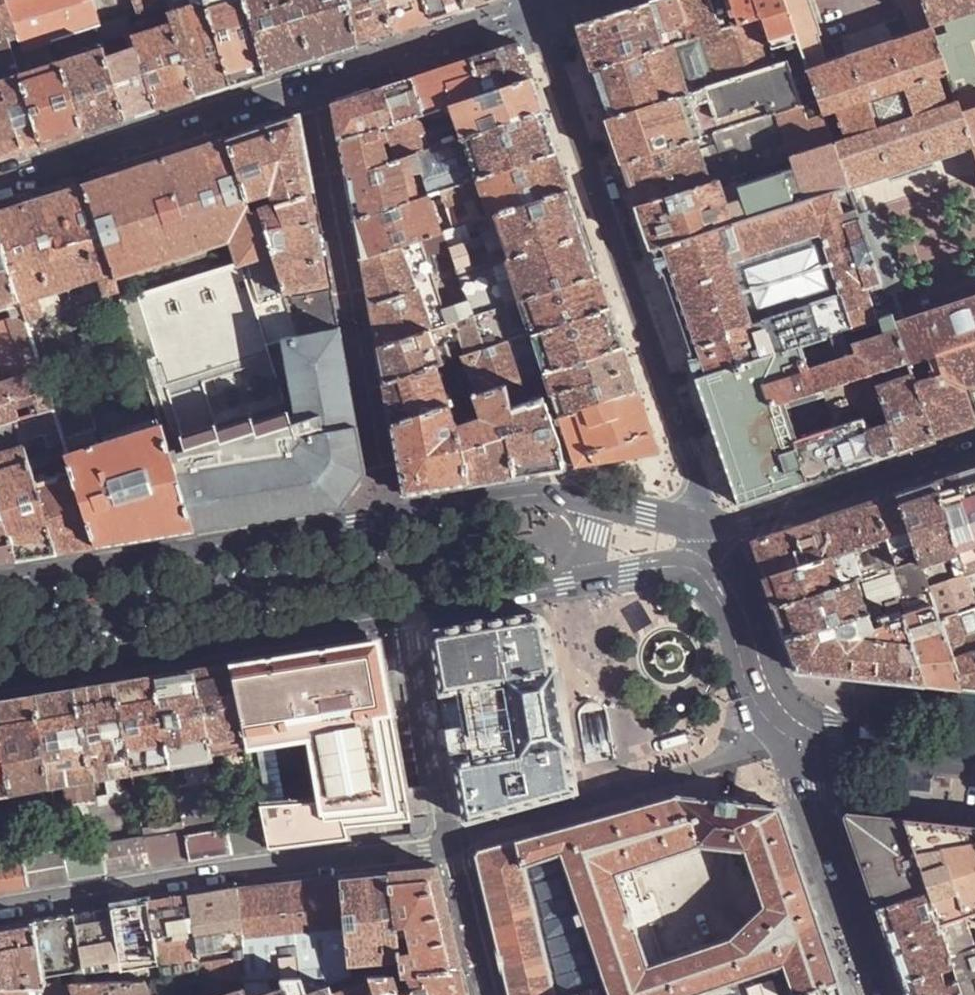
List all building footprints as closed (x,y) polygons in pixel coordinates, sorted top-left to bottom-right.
[(9,36),(18,33),(6,0),(0,0),(0,39),(9,36)] [(18,33),(24,50),(24,51),(55,41),(55,39),(96,25),(100,24),(92,0),(6,0),(18,33)] [(100,24),(128,17),(139,14),(134,0),(92,0),(100,24)] [(140,15),(168,7),(169,6),(167,0),(134,0),(139,14),(140,15)] [(206,0),(188,0),(169,6),(168,7),(170,13),(206,1),(206,0)] [(267,74),(246,0),(206,0),(206,1),(232,86),(267,74)] [(359,45),(350,0),(246,0),(267,74),(359,45)] [(393,34),(387,0),(350,0),(359,45),(393,34)] [(431,22),(425,0),(387,0),(393,34),(431,22)] [(467,10),(464,0),(425,0),(431,22),(467,10)] [(467,10),(499,0),(464,0),(467,10)] [(648,3),(664,48),(669,46),(697,37),(718,30),(716,21),(709,0),(656,0),(648,3)] [(716,21),(733,15),(736,25),(759,17),(758,17),(770,13),(766,0),(709,0),(716,21)] [(770,13),(758,17),(759,17),(768,45),(770,49),(797,40),(783,0),(766,0),(770,13)] [(822,54),(819,40),(817,36),(818,36),(817,34),(819,33),(817,25),(816,26),(812,15),(813,14),(811,8),(810,8),(807,0),(783,0),(797,40),(812,84),(817,100),(822,115),(833,111),(843,139),(832,143),(848,187),(849,189),(867,183),(971,149),(974,161),(974,109),(960,113),(956,102),(946,105),(936,77),(947,73),(931,28),(930,26),(922,0),(896,0),(899,7),(903,6),(904,8),(903,8),(904,12),(905,12),(910,26),(909,26),(910,30),(911,29),(912,32),(909,33),(909,36),(903,38),(902,35),(898,37),(899,39),(840,58),(839,56),(835,57),(836,60),(829,62),(828,59),(824,61),(824,58),(825,57),(823,53),(822,54)] [(930,26),(974,11),(974,0),(922,0),(930,26)] [(232,86),(206,1),(170,13),(173,23),(197,96),(232,86)] [(608,16),(574,27),(590,73),(664,48),(648,3),(608,16)] [(955,97),(974,90),(974,11),(930,26),(931,28),(947,73),(955,97)] [(96,25),(101,40),(120,34),(133,30),(128,17),(100,24),(96,25)] [(736,25),(718,31),(734,79),(765,69),(758,48),(768,45),(759,17),(736,25)] [(197,96),(173,23),(134,35),(137,46),(158,109),(197,96)] [(101,40),(96,25),(55,39),(55,41),(59,51),(77,45),(81,55),(103,47),(101,40)] [(131,48),(137,46),(134,35),(133,30),(120,34),(123,41),(128,40),(131,48)] [(718,30),(697,37),(713,85),(734,79),(718,31),(718,30)] [(9,36),(14,53),(24,50),(18,33),(9,36)] [(21,74),(14,53),(9,36),(0,39),(0,43),(11,77),(21,74)] [(697,37),(669,46),(685,94),(713,85),(697,37)] [(59,51),(55,41),(24,51),(24,50),(14,53),(21,74),(62,60),(59,51)] [(0,43),(0,81),(11,77),(0,43)] [(520,43),(473,59),(485,94),(533,78),(525,57),(520,43)] [(126,120),(158,109),(137,46),(131,48),(106,56),(126,120)] [(664,48),(590,73),(599,100),(606,120),(685,94),(669,46),(664,48)] [(86,133),(126,120),(106,56),(103,47),(81,55),(62,60),(86,133)] [(473,59),(414,78),(424,107),(439,103),(441,108),(451,104),(485,94),(473,59)] [(63,140),(86,133),(62,60),(21,74),(44,146),(63,140)] [(713,85),(685,94),(690,108),(707,103),(713,120),(763,104),(767,116),(802,105),(796,89),(787,62),(765,69),(734,79),(713,85)] [(947,73),(936,77),(946,105),(956,102),(955,97),(947,73)] [(44,146),(21,74),(11,77),(0,81),(0,160),(44,146)] [(414,78),(385,87),(398,122),(426,113),(424,107),(414,78)] [(537,91),(533,78),(485,94),(451,104),(462,138),(466,137),(544,111),(537,91)] [(812,84),(796,89),(802,105),(817,100),(812,84)] [(334,103),(341,140),(380,128),(385,126),(398,122),(385,87),(334,103)] [(955,97),(956,102),(960,113),(974,109),(974,90),(955,97)] [(685,94),(606,120),(615,146),(621,163),(693,140),(700,138),(690,108),(685,94)] [(441,108),(439,103),(424,107),(426,113),(441,108)] [(707,103),(690,108),(700,138),(713,134),(767,116),(763,104),(713,120),(707,103)] [(421,152),(462,138),(451,104),(441,108),(426,113),(398,122),(385,126),(397,160),(409,156),(421,152)] [(767,116),(713,134),(716,145),(697,151),(708,183),(789,157),(832,143),(822,115),(807,120),(802,105),(767,116)] [(550,127),(544,111),(466,137),(480,177),(558,152),(550,127)] [(832,143),(843,139),(833,111),(822,115),(832,143)] [(315,191),(301,113),(229,137),(249,199),(274,191),(276,203),(315,191)] [(385,126),(380,128),(391,162),(397,160),(385,126)] [(341,140),(348,176),(391,162),(380,128),(341,140)] [(229,137),(85,183),(113,271),(115,278),(230,241),(238,263),(272,252),(259,209),(252,211),(249,199),(229,137)] [(480,177),(466,137),(462,138),(421,152),(431,194),(443,189),(480,177)] [(693,140),(621,163),(629,188),(635,206),(708,183),(697,151),(693,140)] [(793,168),(711,194),(723,227),(835,191),(848,187),(832,143),(789,157),(793,168)] [(421,152),(409,156),(419,198),(431,194),(421,152)] [(563,167),(558,152),(480,177),(492,214),(496,213),(571,189),(563,167)] [(355,218),(419,198),(409,156),(397,160),(391,162),(348,176),(355,218)] [(480,177),(443,189),(457,227),(468,223),(479,219),(492,214),(480,177)] [(21,300),(37,295),(99,275),(113,271),(85,183),(0,211),(0,235),(21,300)] [(708,183),(635,206),(644,231),(650,250),(723,227),(711,194),(708,183)] [(867,183),(849,189),(858,218),(881,283),(891,314),(894,322),(912,316),(867,183)] [(848,187),(835,191),(845,222),(858,218),(849,189),(848,187)] [(571,189),(496,213),(511,257),(507,259),(521,301),(599,273),(591,250),(577,207),(571,189)] [(333,284),(315,191),(276,203),(259,209),(272,252),(285,292),(333,284)] [(835,191),(723,227),(650,250),(653,255),(651,255),(652,256),(651,258),(652,260),(653,260),(654,264),(656,268),(655,269),(656,270),(657,272),(658,273),(659,273),(662,280),(665,279),(668,289),(665,290),(666,295),(670,293),(673,304),(670,305),(672,309),(675,308),(677,315),(678,318),(675,319),(676,323),(680,322),(683,332),(680,333),(681,338),(685,337),(688,346),(685,348),(688,355),(686,356),(687,357),(686,357),(687,359),(686,359),(687,361),(688,361),(690,369),(691,371),(692,373),(692,372),(692,374),(694,373),(696,379),(878,318),(868,287),(881,283),(858,218),(845,222),(835,191)] [(355,218),(363,258),(401,245),(422,238),(443,231),(431,194),(419,198),(355,218)] [(511,257),(496,213),(492,214),(479,219),(485,235),(473,239),(468,223),(457,227),(445,231),(451,248),(468,300),(474,317),(475,317),(521,301),(507,259),(511,257)] [(451,248),(445,231),(443,231),(422,238),(428,256),(451,248)] [(6,305),(21,300),(0,235),(0,307),(6,305)] [(428,256),(422,238),(401,245),(415,287),(419,286),(434,330),(451,324),(445,307),(428,256)] [(378,346),(434,330),(419,286),(415,287),(401,245),(363,258),(378,346)] [(115,278),(113,271),(99,275),(105,296),(120,292),(115,278)] [(604,286),(599,273),(521,301),(533,334),(611,307),(604,286)] [(284,339),(303,441),(297,446),(294,453),(239,462),(180,281),(122,299),(133,332),(142,329),(182,454),(173,457),(196,529),(343,504),(367,471),(341,329),(299,337),(299,336),(284,339)] [(881,283),(868,287),(878,318),(891,314),(881,283)] [(333,284),(285,292),(299,336),(299,337),(341,329),(333,284)] [(44,315),(37,295),(21,300),(27,321),(44,315)] [(894,322),(908,363),(928,356),(934,374),(914,381),(934,439),(974,425),(974,295),(912,316),(894,322)] [(21,300),(6,305),(10,317),(0,320),(0,358),(7,380),(42,369),(27,321),(21,300)] [(474,317),(468,300),(445,307),(451,324),(474,317)] [(475,317),(486,351),(509,342),(533,334),(521,301),(475,317)] [(616,322),(611,307),(533,334),(545,372),(623,345),(616,322)] [(878,318),(696,379),(704,405),(710,424),(780,401),(871,371),(908,363),(894,322),(891,314),(878,318)] [(486,351),(475,317),(474,317),(451,324),(434,330),(437,341),(460,333),(467,357),(486,351)] [(378,346),(385,385),(439,366),(445,364),(437,341),(434,330),(378,346)] [(523,381),(545,372),(533,334),(509,342),(523,381)] [(523,381),(509,342),(486,351),(467,357),(462,359),(476,396),(476,398),(507,386),(523,381)] [(629,362),(623,345),(545,372),(552,393),(560,415),(638,388),(629,362)] [(928,356),(908,363),(912,374),(914,381),(934,374),(928,356)] [(908,363),(871,371),(876,386),(912,374),(908,363)] [(385,385),(392,422),(450,404),(449,400),(439,366),(385,385)] [(0,382),(0,424),(16,419),(20,418),(17,407),(35,402),(38,412),(54,407),(53,404),(46,380),(42,369),(7,380),(0,382)] [(871,371),(780,401),(794,440),(884,410),(876,386),(871,371)] [(507,386),(512,408),(544,397),(551,418),(560,415),(552,393),(545,372),(523,381),(507,386)] [(912,374),(876,386),(884,410),(898,451),(934,439),(914,381),(912,374)] [(46,380),(53,404),(67,400),(59,376),(46,380)] [(405,494),(468,483),(462,448),(517,431),(512,408),(507,386),(476,398),(476,396),(474,396),(482,419),(458,426),(455,421),(452,410),(450,404),(392,422),(405,494)] [(647,416),(638,388),(560,415),(569,443),(577,466),(659,451),(647,416)] [(97,428),(86,394),(67,400),(53,404),(54,407),(64,438),(97,428)] [(468,483),(564,467),(560,444),(551,418),(544,397),(512,408),(517,431),(462,448),(468,483)] [(780,401),(710,424),(718,447),(724,463),(793,441),(794,440),(780,401)] [(17,407),(20,418),(38,412),(35,402),(17,407)] [(64,438),(54,407),(38,412),(20,418),(16,419),(20,431),(42,424),(51,456),(53,456),(58,474),(74,470),(69,453),(64,438)] [(806,481),(898,451),(884,410),(794,440),(793,441),(806,481)] [(98,544),(196,529),(173,457),(162,423),(69,453),(74,470),(98,544)] [(732,487),(738,504),(806,481),(793,441),(724,463),(732,487)] [(569,443),(560,444),(564,467),(577,466),(569,443)] [(57,550),(35,480),(24,445),(0,452),(0,498),(18,558),(57,550)] [(934,479),(959,551),(965,567),(966,571),(974,568),(974,466),(934,479)] [(98,544),(74,470),(58,474),(35,480),(57,550),(98,544)] [(934,479),(896,492),(919,557),(921,564),(949,554),(959,551),(934,479)] [(896,492),(817,518),(829,553),(829,555),(853,547),(878,539),(887,536),(897,564),(919,557),(896,492)] [(0,498),(0,561),(18,558),(0,498)] [(515,527),(527,525),(526,515),(513,517),(515,527)] [(817,518),(751,541),(757,561),(762,575),(829,553),(817,518)] [(878,539),(853,547),(855,554),(862,575),(887,567),(878,539)] [(829,555),(842,559),(855,554),(853,547),(829,555)] [(959,551),(949,554),(951,560),(955,559),(958,570),(965,567),(959,551)] [(829,553),(762,575),(769,594),(773,605),(839,583),(829,555),(829,553)] [(855,554),(842,559),(849,580),(854,578),(862,575),(855,554)] [(531,568),(546,565),(544,555),(528,558),(531,568)] [(842,559),(829,555),(839,583),(849,580),(842,559)] [(919,557),(897,564),(907,596),(930,589),(929,585),(921,564),(919,557)] [(862,575),(854,578),(865,610),(866,610),(897,600),(907,596),(897,564),(887,567),(862,575)] [(839,583),(773,605),(780,624),(784,637),(865,610),(854,578),(849,580),(839,583)] [(944,580),(929,585),(930,589),(935,604),(939,618),(955,613),(944,580)] [(935,604),(930,589),(907,596),(897,600),(902,613),(902,615),(935,604)] [(897,600),(866,610),(871,624),(902,613),(897,600)] [(924,682),(962,686),(952,656),(939,618),(935,604),(902,615),(924,682)] [(952,656),(974,648),(974,605),(955,613),(939,618),(952,656)] [(865,610),(784,637),(795,669),(806,670),(924,682),(902,615),(902,613),(871,624),(866,610),(865,610)] [(431,636),(464,818),(464,819),(468,821),(541,800),(576,790),(569,749),(571,748),(570,743),(573,743),(560,670),(558,671),(556,664),(555,665),(547,625),(545,619),(539,615),(532,614),(440,629),(434,631),(431,636)] [(410,816),(379,641),(230,663),(247,745),(306,732),(313,798),(258,799),(263,817),(269,847),(346,834),(346,826),(410,816)] [(952,656),(962,686),(974,687),(974,648),(952,656)] [(194,669),(212,752),(247,745),(230,663),(194,669)] [(155,675),(172,765),(185,762),(189,783),(204,780),(200,760),(213,758),(212,752),(194,669),(155,675)] [(155,675),(116,682),(132,772),(172,765),(155,675)] [(92,779),(132,772),(116,682),(76,688),(92,779)] [(51,785),(92,779),(76,688),(34,695),(51,785)] [(51,785),(34,695),(0,700),(0,724),(12,793),(51,785)] [(12,793),(0,724),(0,795),(12,793)] [(181,818),(184,833),(228,826),(228,823),(217,778),(204,780),(189,783),(175,785),(181,818)] [(795,994),(797,994),(838,981),(779,806),(676,795),(519,839),(526,867),(563,857),(607,990),(591,994),(685,994),(784,963),(795,994)] [(847,816),(844,819),(861,868),(865,879),(876,910),(926,893),(905,822),(876,819),(847,816)] [(233,852),(269,847),(263,817),(228,823),(228,826),(233,852)] [(150,866),(188,860),(184,833),(181,818),(143,824),(144,837),(150,866)] [(905,822),(926,893),(938,927),(962,918),(974,914),(974,833),(973,828),(956,827),(905,822)] [(188,860),(233,852),(228,826),(184,833),(188,860)] [(150,866),(144,837),(105,843),(109,873),(150,866)] [(476,855),(510,994),(556,994),(526,867),(519,839),(479,850),(476,855)] [(69,879),(109,873),(105,843),(63,850),(69,879)] [(69,879),(63,850),(25,856),(26,863),(30,886),(69,879)] [(526,867),(556,994),(591,994),(607,990),(563,857),(526,867)] [(26,863),(0,867),(0,891),(30,886),(26,863)] [(461,967),(437,867),(389,871),(396,927),(406,925),(411,949),(400,950),(402,958),(403,973),(410,972),(461,967)] [(396,927),(389,871),(342,875),(348,934),(351,963),(402,958),(400,950),(396,927)] [(238,886),(244,945),(281,941),(314,937),(348,934),(342,875),(238,886)] [(188,894),(199,951),(244,945),(238,886),(188,894)] [(876,910),(901,983),(905,994),(960,994),(955,979),(946,982),(942,971),(951,968),(948,957),(938,927),(926,893),(876,910)] [(188,894),(149,901),(161,965),(163,981),(185,980),(193,979),(200,979),(203,979),(199,951),(188,894)] [(111,907),(123,969),(123,972),(161,965),(149,901),(111,907)] [(81,912),(74,913),(84,971),(84,974),(123,969),(111,907),(81,912)] [(74,913),(36,919),(44,964),(53,963),(55,972),(84,971),(74,913)] [(962,918),(973,949),(974,948),(974,914),(962,918)] [(962,918),(938,927),(948,957),(973,949),(962,918)] [(38,985),(47,985),(44,964),(36,919),(0,925),(0,986),(38,985)] [(348,934),(314,937),(318,975),(326,975),(339,975),(352,975),(351,963),(348,934)] [(314,937),(281,941),(285,976),(303,976),(318,975),(314,937)] [(244,945),(248,978),(283,977),(285,976),(281,941),(244,945)] [(199,951),(203,979),(231,979),(243,978),(248,978),(244,945),(199,951)] [(948,957),(951,968),(955,979),(960,994),(974,994),(974,948),(973,949),(948,957)] [(403,973),(402,958),(351,963),(352,975),(368,974),(395,973),(403,973)] [(784,963),(685,994),(795,994),(784,963)] [(461,967),(410,972),(414,985),(412,989),(402,991),(395,973),(368,974),(371,982),(375,994),(469,994),(461,967)] [(371,982),(368,974),(352,975),(339,975),(343,991),(371,982)] [(333,994),(332,990),(330,984),(308,991),(303,976),(285,976),(283,977),(286,986),(257,994),(333,994)] [(231,979),(235,990),(246,987),(243,978),(231,979)] [(200,979),(193,979),(199,994),(205,994),(200,979)] [(185,980),(163,981),(159,981),(164,994),(191,994),(185,980)] [(147,981),(125,982),(73,984),(77,994),(151,994),(147,981)] [(147,981),(151,994),(164,994),(159,981),(147,981)] [(838,981),(797,994),(843,994),(838,981)] [(371,982),(343,991),(333,994),(375,994),(371,982)] [(38,985),(0,986),(0,994),(41,994),(38,985)]
